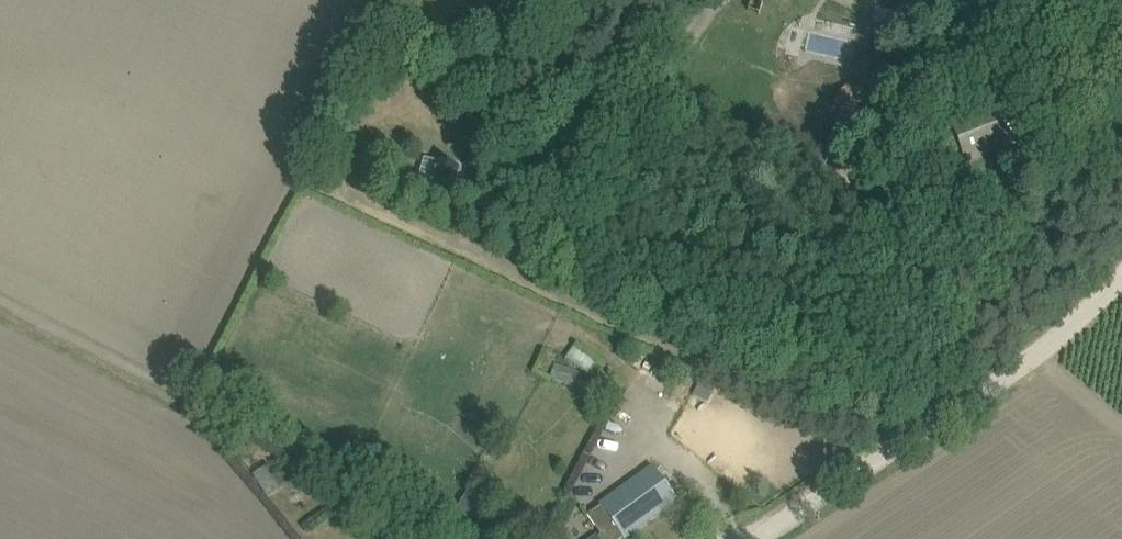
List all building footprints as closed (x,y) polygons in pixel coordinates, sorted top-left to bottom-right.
[(903,31),(907,16),(875,8),(871,24),(903,31)] [(1012,48),(1004,60),(1015,67),(1023,56),(1012,48)] [(504,56),(499,68),(512,74),(517,62),(504,56)] [(951,124),(957,141),(965,161),(1023,139),(1019,128),(1008,102),(951,124)] [(424,157),(414,192),(448,202),(458,168),(424,157)] [(376,183),(372,190),(388,197),(391,190),(376,183)] [(566,359),(588,375),(597,362),(575,346),(566,359)] [(700,385),(693,396),(708,405),(715,394),(700,385)] [(665,484),(652,466),(599,505),(600,506),(587,516),(600,534),(599,536),(597,538),(597,537),(593,538),(622,538),(623,538),(624,538),(626,538),(678,501),(665,484)] [(468,514),(477,499),(464,492),(456,507),(468,514)]
